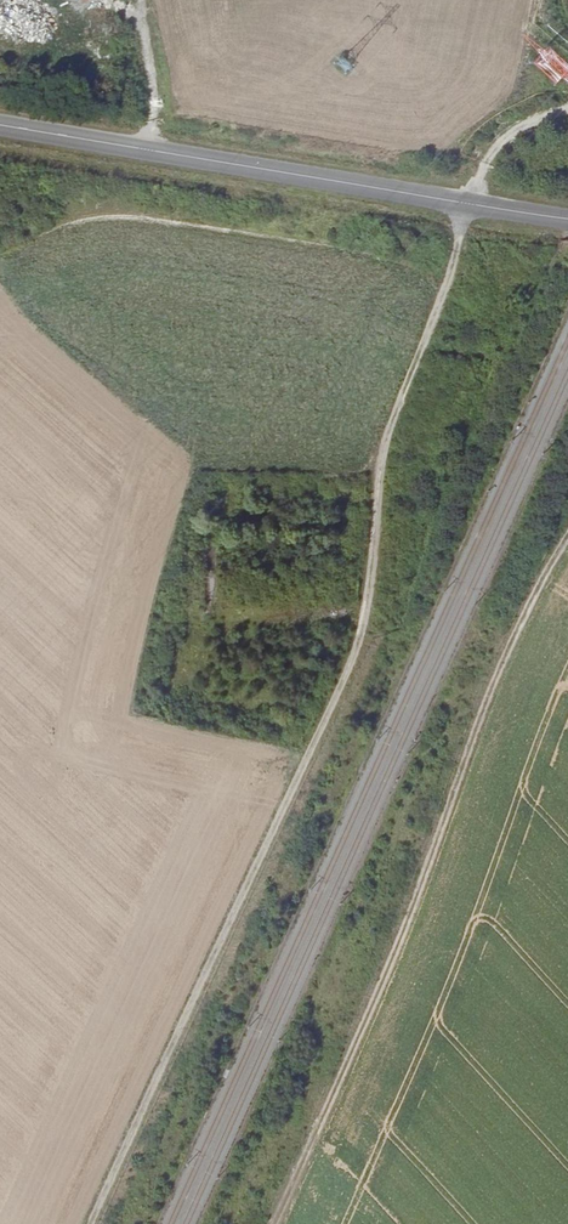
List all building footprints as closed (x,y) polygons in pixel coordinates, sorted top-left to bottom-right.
[(29,14),(31,0),(30,0),(23,0),(21,13),(29,14)] [(53,33),(58,19),(38,12),(41,4),(34,1),(26,23),(53,33)] [(532,63),(556,78),(567,59),(567,56),(545,42),(532,63)]
